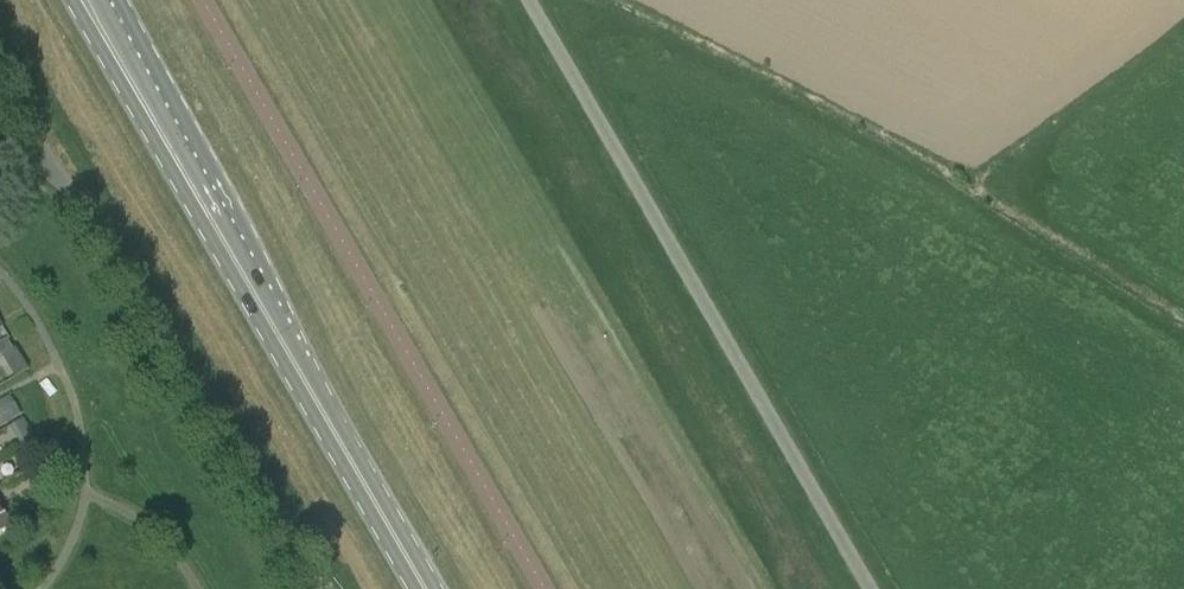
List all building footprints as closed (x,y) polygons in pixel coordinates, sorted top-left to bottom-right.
[(19,414),(7,395),(0,399),(0,426),(19,414)] [(13,527),(0,507),(0,535),(13,527)]
